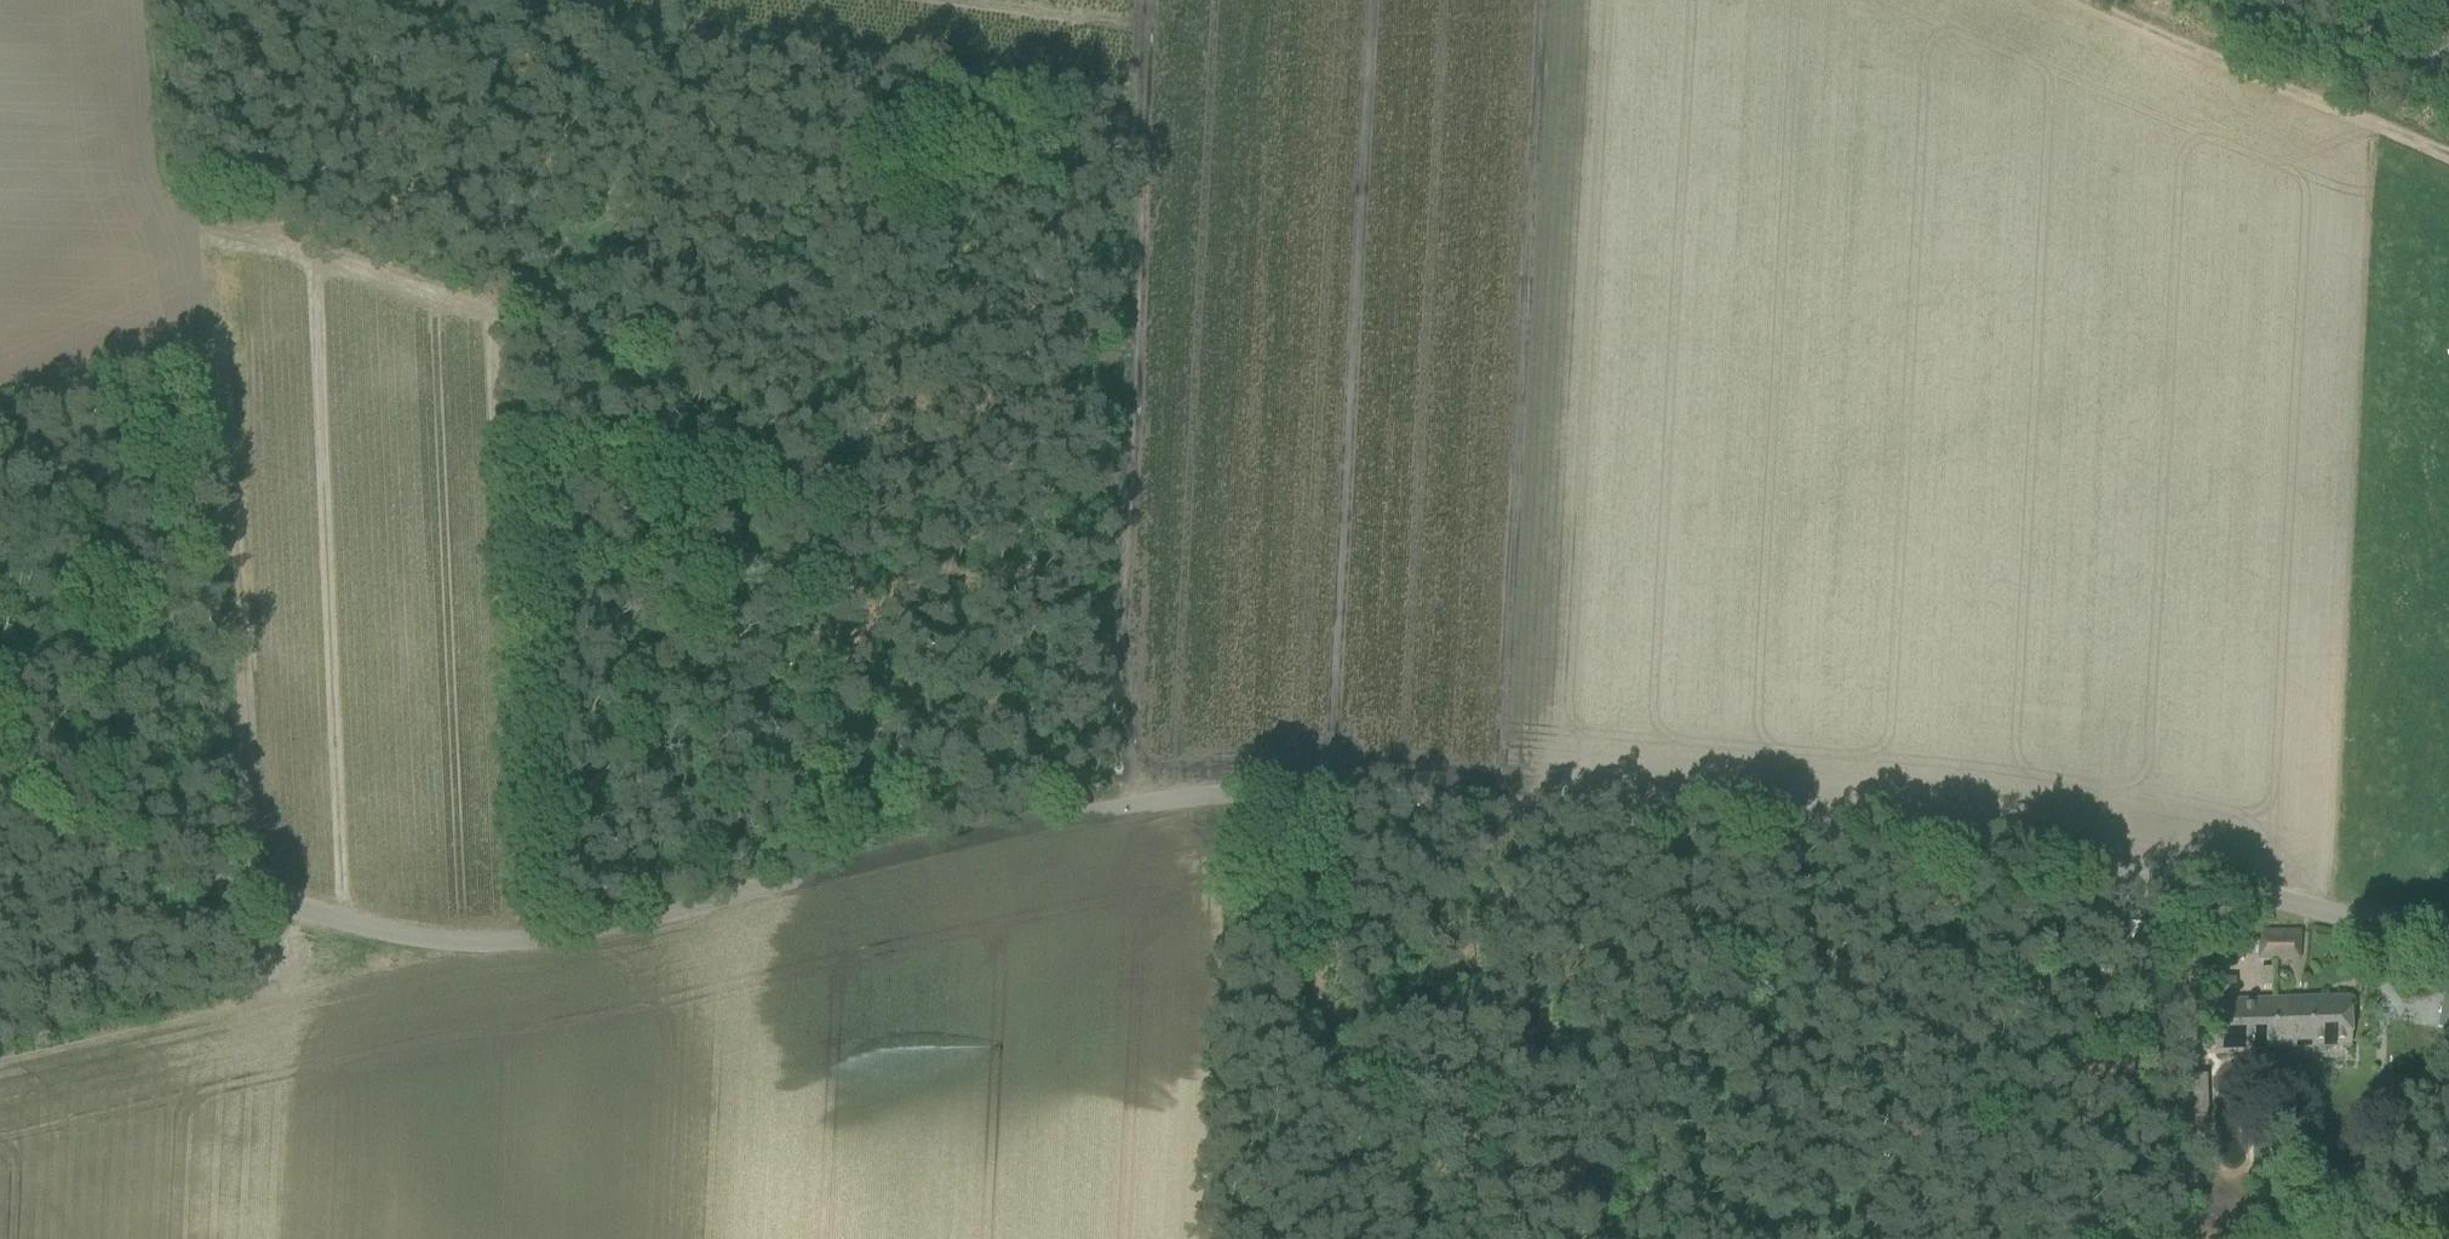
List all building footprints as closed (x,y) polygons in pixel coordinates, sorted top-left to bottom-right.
[(2260,960),(2298,960),(2298,933),(2260,933),(2260,960)] [(2214,1051),(2350,1048),(2349,999),(2213,1003),(2214,1032),(2203,1033),(2204,1050),(2209,1050),(2209,1047),(2214,1047),(2214,1051)]
